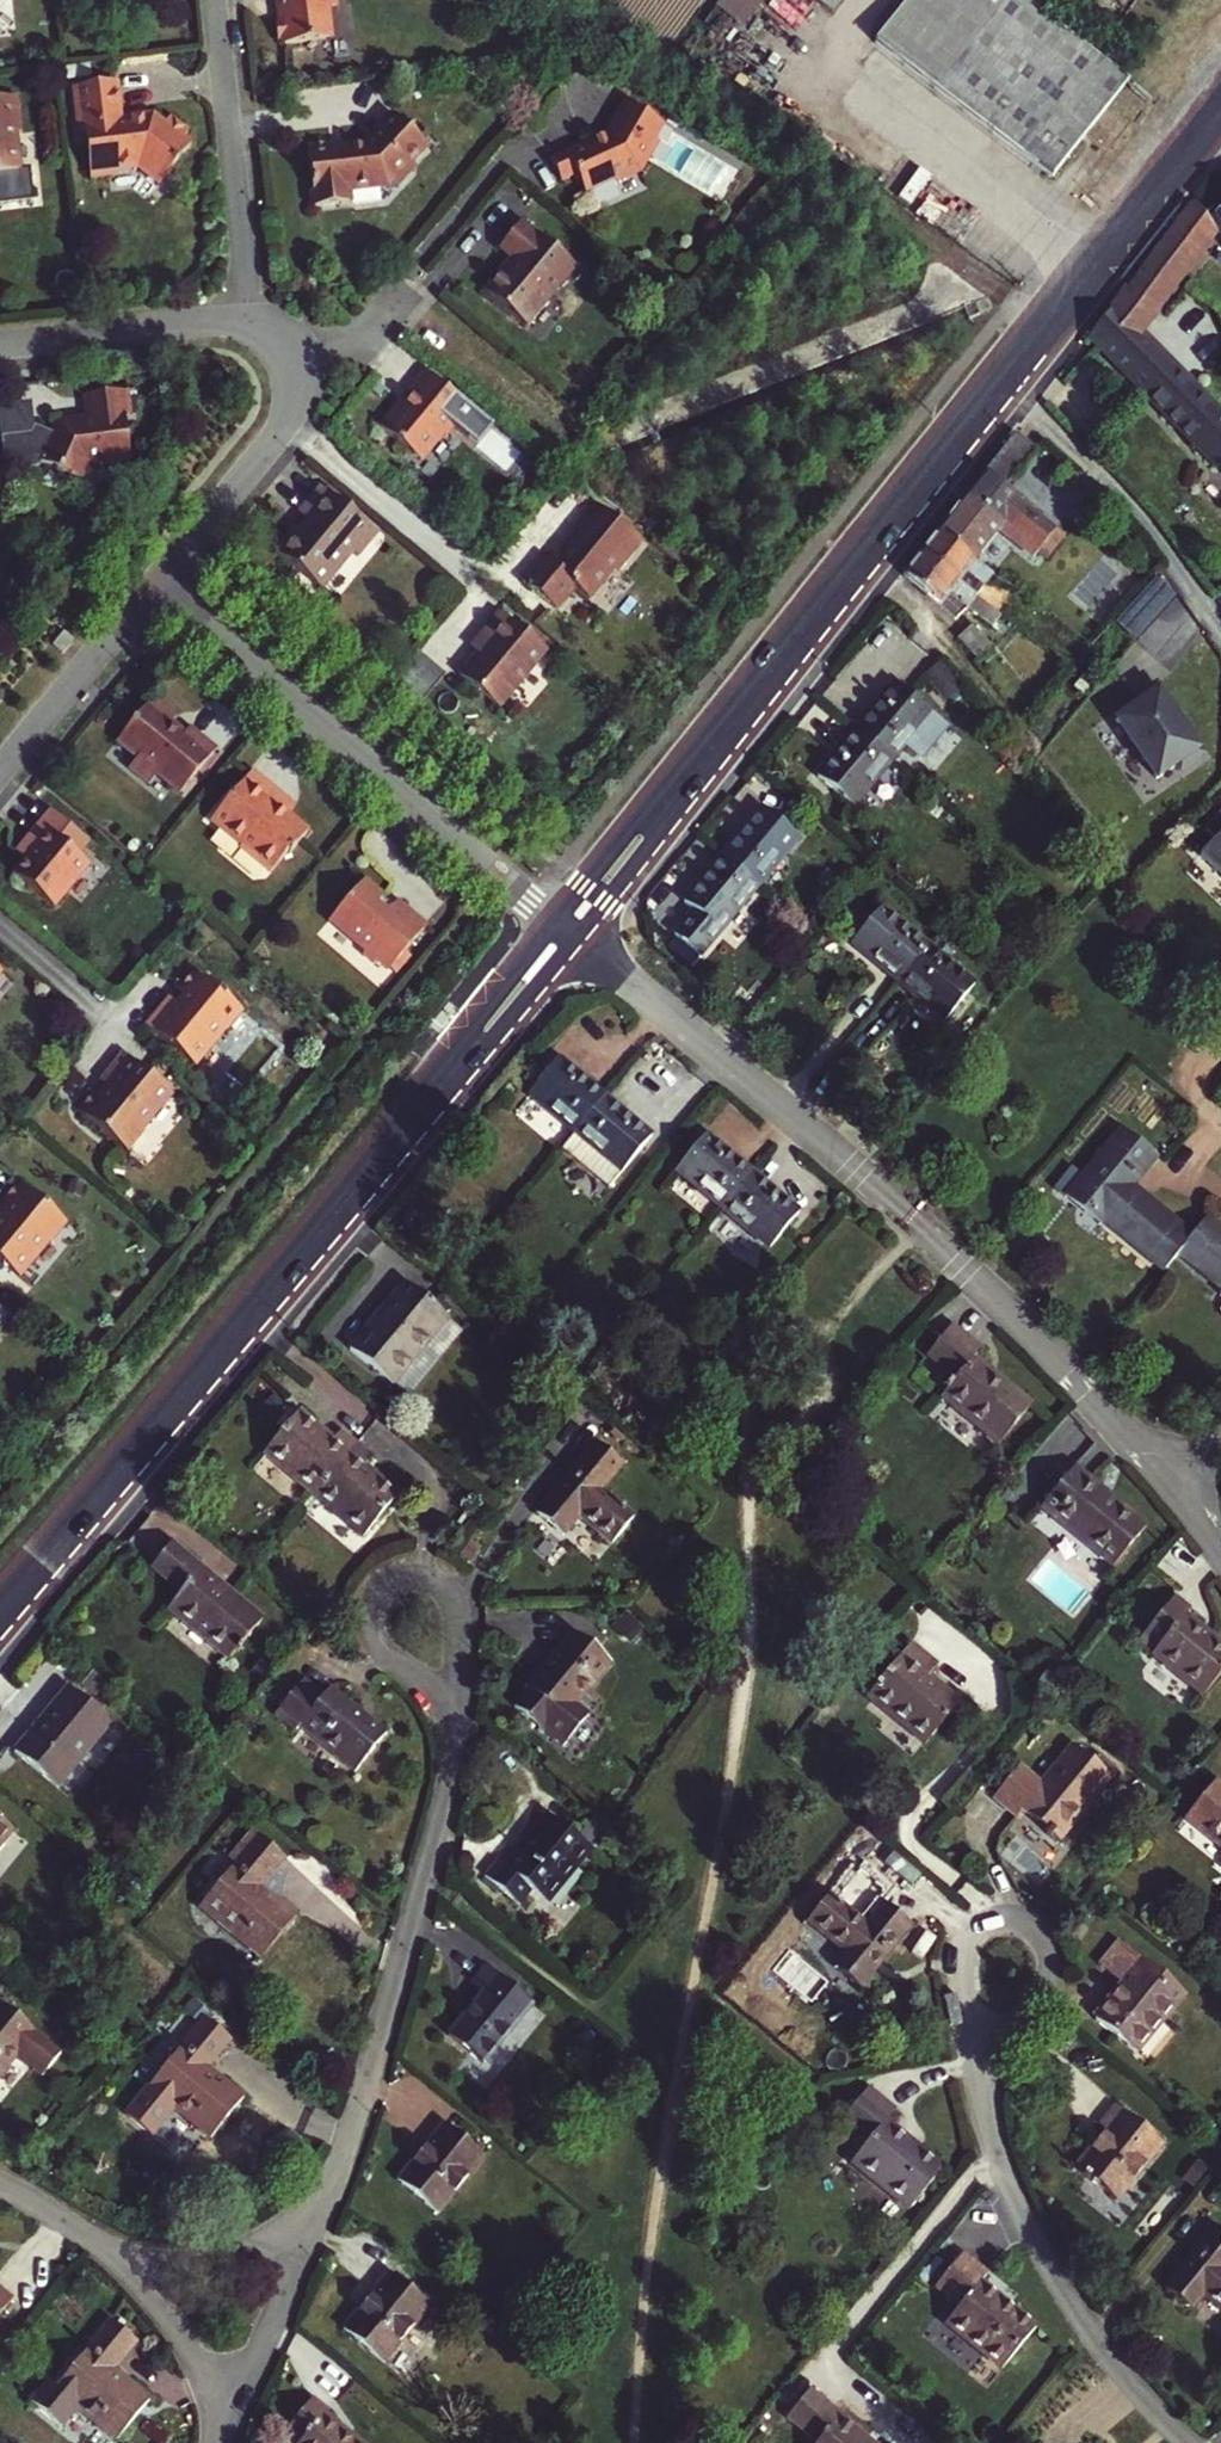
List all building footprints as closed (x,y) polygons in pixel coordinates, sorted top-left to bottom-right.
[(284,20),(278,21),(280,41),(286,40),(286,43),(333,38),(330,6),(338,5),(337,0),(282,0),(284,20)] [(700,23),(729,45),(762,0),(718,0),(700,23)] [(830,13),(840,0),(812,0),(830,13)] [(979,18),(958,0),(894,0),(843,61),(902,111),(979,18)] [(1123,78),(1022,0),(996,0),(928,88),(1045,178),(1123,78)] [(994,0),(958,0),(979,18),(994,0)] [(1172,0),(1047,0),(1144,53),(1172,0)] [(81,105),(77,105),(80,133),(85,132),(91,177),(109,175),(112,169),(136,167),(158,183),(188,145),(181,139),(186,131),(168,117),(163,124),(151,115),(138,117),(139,121),(120,123),(120,119),(115,82),(79,86),(81,105)] [(11,172),(7,135),(15,134),(11,98),(0,99),(0,173),(11,172)] [(578,182),(635,111),(624,105),(607,133),(610,135),(608,138),(592,146),(589,142),(549,161),(561,184),(576,177),(578,182)] [(585,197),(615,183),(615,182),(636,172),(641,175),(652,156),(648,154),(655,141),(663,127),(635,111),(578,182),(585,197)] [(375,140),(369,146),(334,150),(334,144),(310,147),(317,207),(352,204),(351,190),(405,184),(414,175),(415,165),(412,162),(427,145),(394,114),(373,138),(375,140)] [(607,133),(589,142),(592,146),(608,138),(610,135),(607,133)] [(648,154),(652,156),(659,144),(655,141),(648,154)] [(431,148),(427,145),(412,162),(415,165),(431,148)] [(615,182),(615,183),(617,186),(641,175),(636,172),(615,182)] [(1220,473),(1220,420),(1141,339),(1134,331),(1136,329),(1148,314),(1214,227),(1207,217),(1205,219),(1191,201),(1089,336),(1206,459),(1210,463),(1220,473)] [(1220,237),(1220,238),(1220,221),(1215,212),(1207,217),(1214,227),(1220,237)] [(575,267),(522,222),(500,249),(511,258),(513,260),(505,270),(503,268),(484,291),(526,326),(575,267)] [(1214,227),(1148,314),(1136,329),(1134,331),(1141,339),(1220,237),(1214,227)] [(511,258),(503,268),(505,270),(513,260),(511,258)] [(470,442),(486,422),(426,373),(408,394),(413,398),(407,406),(403,403),(381,429),(421,462),(443,435),(447,438),(454,429),(470,442)] [(89,426),(58,429),(50,447),(48,446),(39,467),(79,483),(86,467),(129,462),(122,395),(86,398),(89,426)] [(1013,509),(1019,500),(1002,487),(996,496),(1013,509)] [(298,533),(292,535),(276,553),(320,591),(350,555),(355,560),(375,535),(319,489),(297,516),(306,524),(298,533)] [(1022,537),(1051,525),(1019,500),(1013,509),(996,496),(986,509),(966,494),(936,531),(974,560),(998,530),(1016,544),(1022,537)] [(520,582),(552,607),(570,585),(586,598),(610,570),(618,567),(631,551),(628,549),(636,540),(591,502),(571,527),(573,529),(576,532),(568,542),(565,539),(547,560),(542,556),(520,582)] [(576,532),(573,529),(565,539),(568,542),(576,532)] [(936,531),(920,552),(974,595),(992,574),(974,560),(936,531)] [(628,549),(631,551),(639,541),(636,540),(628,549)] [(974,595),(920,552),(902,575),(933,599),(954,619),(974,595)] [(992,623),(1000,613),(975,595),(968,605),(992,623)] [(483,642),(475,651),(457,673),(497,706),(544,649),(497,610),(475,636),(483,642)] [(979,657),(991,644),(971,625),(962,634),(959,636),(979,657)] [(483,642),(475,636),(467,645),(475,651),(483,642)] [(946,695),(959,682),(938,656),(924,667),(946,695)] [(1119,708),(1161,768),(1184,751),(1189,759),(1208,745),(1161,678),(1119,708)] [(922,758),(949,724),(896,682),(858,728),(894,757),(905,745),(922,758)] [(175,718),(150,699),(116,741),(137,758),(128,768),(148,784),(156,774),(179,793),(215,749),(188,728),(183,734),(170,724),(175,718)] [(819,777),(853,806),(894,757),(858,728),(819,777)] [(240,851),(268,874),(285,853),(287,855),(305,833),(286,817),(290,812),(273,799),(277,794),(251,773),(211,822),(242,847),(240,851)] [(294,807),(277,794),(273,799),(290,812),(294,807)] [(726,853),(761,882),(799,835),(765,807),(726,853)] [(1191,841),(1220,869),(1220,810),(1191,841)] [(34,849),(23,862),(13,874),(53,907),(87,866),(74,856),(86,842),(50,812),(25,842),(34,849)] [(34,849),(25,842),(14,856),(23,862),(34,849)] [(677,933),(703,954),(761,882),(726,853),(687,900),(700,912),(695,918),(692,916),(677,933)] [(392,909),(381,900),(361,884),(331,920),(363,947),(365,956),(374,964),(383,964),(397,975),(409,959),(407,951),(427,926),(398,902),(392,909)] [(900,979),(930,943),(885,906),(854,942),(900,979)] [(947,1018),(977,982),(930,943),(900,979),(947,1018)] [(242,1014),(192,973),(176,992),(182,997),(175,1006),(167,998),(145,1025),(192,1064),(221,1030),(226,1033),(242,1014)] [(168,1094),(121,1054),(97,1082),(106,1089),(99,1098),(93,1094),(78,1112),(126,1152),(142,1133),(138,1130),(168,1094)] [(604,1100),(558,1061),(530,1095),(577,1133),(604,1100)] [(604,1100),(577,1133),(624,1172),(651,1138),(604,1100)] [(1180,1250),(1195,1233),(1136,1182),(1160,1154),(1124,1125),(1070,1190),(1105,1218),(1166,1267),(1180,1250)] [(726,1206),(754,1171),(709,1133),(687,1160),(691,1180),(726,1206)] [(690,1181),(686,1162),(678,1172),(690,1181)] [(726,1206),(773,1244),(801,1210),(754,1171),(726,1206)] [(63,1224),(17,1184),(0,1203),(6,1207),(0,1214),(0,1265),(15,1278),(45,1241),(47,1243),(63,1224)] [(1100,1224),(1105,1218),(1070,1190),(1066,1195),(1100,1224)] [(1210,1214),(1195,1233),(1180,1250),(1220,1284),(1220,1223),(1210,1214)] [(404,1287),(348,1355),(389,1389),(445,1321),(404,1287)] [(992,1444),(1023,1404),(968,1356),(973,1349),(943,1324),(919,1352),(949,1377),(933,1396),(992,1444)] [(316,1498),(358,1447),(342,1434),(334,1444),(299,1415),(266,1456),(316,1498)] [(597,1444),(538,1516),(564,1537),(581,1517),(614,1544),(635,1518),(602,1491),(623,1466),(597,1444)] [(358,1447),(316,1498),(365,1539),(399,1497),(363,1468),(372,1458),(358,1447)] [(1106,1565),(1138,1525),(1068,1466),(1034,1506),(1106,1565)] [(262,1621),(232,1597),(172,1546),(153,1570),(182,1594),(170,1610),(231,1659),(262,1621)] [(1220,1678),(1220,1639),(1189,1612),(1195,1605),(1180,1592),(1146,1633),(1161,1646),(1156,1652),(1208,1694),(1220,1678)] [(574,1632),(528,1688),(530,1690),(515,1709),(563,1749),(589,1717),(576,1705),(612,1663),(574,1632)] [(929,1744),(963,1701),(934,1676),(944,1663),(917,1641),(871,1697),(929,1744)] [(355,1774),(386,1736),(331,1691),(326,1697),(304,1679),(276,1714),(297,1732),(300,1728),(355,1774)] [(67,1690),(14,1753),(58,1789),(110,1725),(67,1690)] [(1019,1809),(1055,1837),(1104,1776),(1068,1746),(1037,1783),(1015,1764),(990,1795),(1014,1815),(1019,1809)] [(1209,1780),(1177,1817),(1220,1854),(1220,1789),(1209,1780)] [(532,1892),(546,1904),(589,1851),(548,1817),(506,1868),(497,1860),(483,1877),(520,1907),(532,1892)] [(13,1831),(0,1821),(0,1847),(13,1831)] [(263,1959),(294,1920),(258,1890),(284,1858),(259,1838),(201,1907),(263,1959)] [(828,1966),(855,1986),(906,1923),(880,1902),(861,1924),(824,1893),(803,1918),(841,1949),(828,1966)] [(1090,2015),(1128,2047),(1177,1989),(1114,1937),(1093,1961),(1118,1982),(1090,2015)] [(451,2039),(486,2067),(534,2009),(488,1970),(473,1987),(485,1997),(451,2039)] [(36,2033),(0,2005),(0,2077),(36,2033)] [(205,2022),(150,2089),(212,2140),(244,2101),(208,2071),(231,2044),(205,2022)] [(902,2208),(936,2168),(880,2120),(889,2110),(860,2086),(832,2122),(845,2132),(847,2130),(859,2140),(843,2160),(902,2208)] [(1071,2166),(1112,2197),(1157,2142),(1112,2106),(1097,2125),(1101,2128),(1071,2166)] [(442,2123),(394,2179),(434,2213),(481,2155),(442,2123)] [(1177,2275),(1203,2295),(1215,2282),(1220,2286),(1220,2223),(1177,2275)] [(950,2320),(1005,2365),(1039,2323),(986,2278),(991,2273),(967,2252),(942,2283),(965,2303),(950,2320)] [(426,2305),(386,2272),(339,2327),(379,2361),(426,2305)] [(14,2300),(0,2289),(0,2317),(14,2300)] [(114,2371),(139,2341),(113,2320),(58,2388),(52,2382),(34,2404),(64,2428),(79,2408),(118,2440),(150,2401),(114,2371)] [(835,2418),(838,2415),(805,2388),(781,2417),(811,2442),(810,2442),(864,2442),(835,2418)] [(303,2401),(274,2436),(283,2442),(347,2442),(315,2417),(318,2413),(303,2401)]
